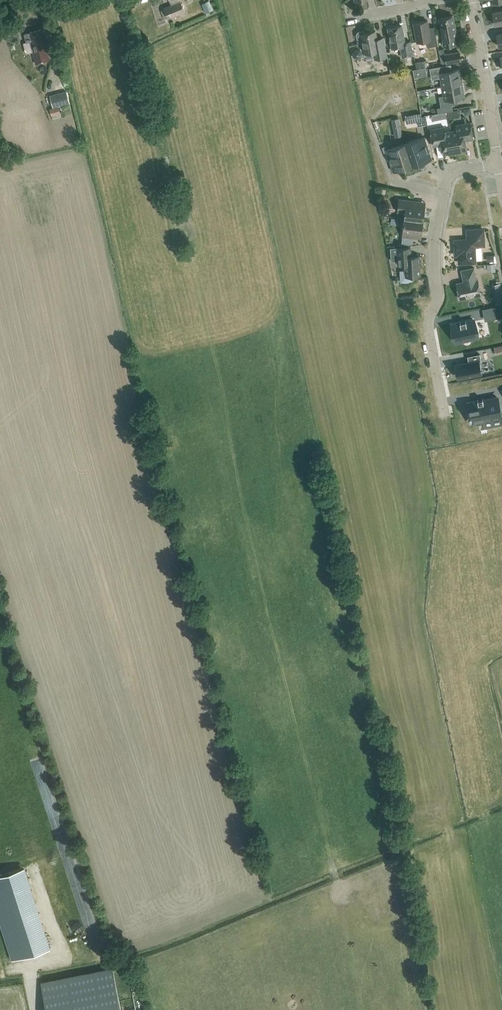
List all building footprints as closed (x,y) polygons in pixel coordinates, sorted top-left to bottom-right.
[(172,4),(163,7),(164,9),(160,10),(164,19),(167,17),(168,18),(185,11),(180,0),(170,0),(172,4)] [(209,0),(208,0),(202,3),(207,13),(213,9),(209,0)] [(492,12),(495,25),(501,23),(501,10),(492,12)] [(456,37),(453,15),(439,18),(444,46),(455,44),(454,38),(456,37)] [(429,31),(427,21),(413,23),(417,42),(425,40),(427,47),(437,45),(435,30),(429,31)] [(404,42),(401,25),(388,28),(391,47),(400,46),(402,57),(412,55),(410,41),(404,42)] [(36,64),(50,60),(41,29),(24,33),(26,41),(29,41),(36,64)] [(377,44),(375,30),(362,32),(362,30),(357,31),(356,34),(356,38),(359,40),(362,39),(364,52),(373,51),(374,58),(386,56),(384,42),(377,44)] [(443,48),(438,49),(441,64),(446,63),(460,60),(459,51),(459,50),(444,52),(443,48)] [(440,77),(442,86),(461,82),(459,69),(447,71),(446,65),(429,68),(431,79),(440,77)] [(461,82),(442,86),(443,95),(438,96),(440,106),(436,107),(438,112),(453,109),(452,105),(453,104),(452,98),(464,96),(461,82)] [(52,106),(69,102),(66,90),(49,95),(52,106)] [(60,113),(58,106),(50,108),(51,115),(60,113)] [(399,118),(391,119),(393,131),(401,130),(399,118)] [(457,130),(451,131),(455,152),(467,149),(465,140),(473,138),(470,122),(456,125),(457,130)] [(441,144),(443,154),(455,152),(451,131),(445,132),(444,127),(430,129),(433,145),(441,144)] [(424,137),(405,143),(412,165),(431,159),(424,137)] [(386,149),(393,171),(412,165),(405,143),(386,149)] [(398,211),(405,212),(404,218),(423,220),(425,202),(399,199),(398,211)] [(393,221),(402,221),(402,212),(393,212),(393,221)] [(414,237),(421,238),(423,220),(404,218),(402,235),(401,245),(414,244),(414,237)] [(459,262),(475,262),(474,244),(484,243),(483,229),(467,230),(468,239),(455,240),(455,249),(458,249),(459,262)] [(405,261),(405,270),(402,270),(400,273),(401,279),(403,281),(410,281),(412,279),(412,275),(420,275),(419,255),(411,256),(410,247),(397,247),(390,247),(390,251),(391,261),(398,260),(398,262),(405,261)] [(486,264),(487,272),(495,271),(494,263),(486,264)] [(457,283),(460,299),(481,294),(477,278),(476,279),(474,267),(461,270),(463,281),(457,283)] [(474,320),(452,324),(455,341),(477,336),(474,320)] [(469,362),(456,364),(458,377),(480,372),(478,361),(481,360),(479,354),(467,356),(469,362)] [(497,397),(467,402),(471,422),(501,417),(497,397)] [(0,874),(0,922),(12,959),(50,946),(24,866),(0,874)] [(112,967),(41,981),(47,1009),(120,1009),(112,967)]
